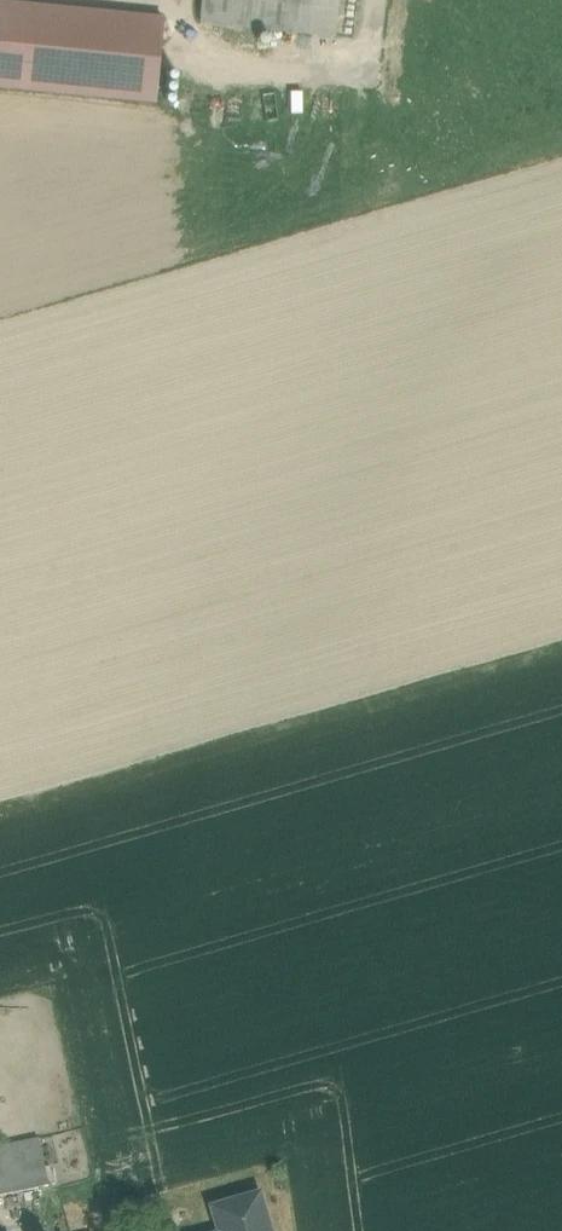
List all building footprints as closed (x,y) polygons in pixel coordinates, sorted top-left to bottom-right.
[(156,100),(164,12),(28,0),(0,0),(0,86),(156,100)] [(201,22),(334,36),(338,0),(203,0),(201,22)] [(0,1148),(0,1194),(0,1195),(47,1185),(38,1140),(0,1148)] [(211,1207),(219,1230),(270,1230),(258,1194),(211,1207)]
